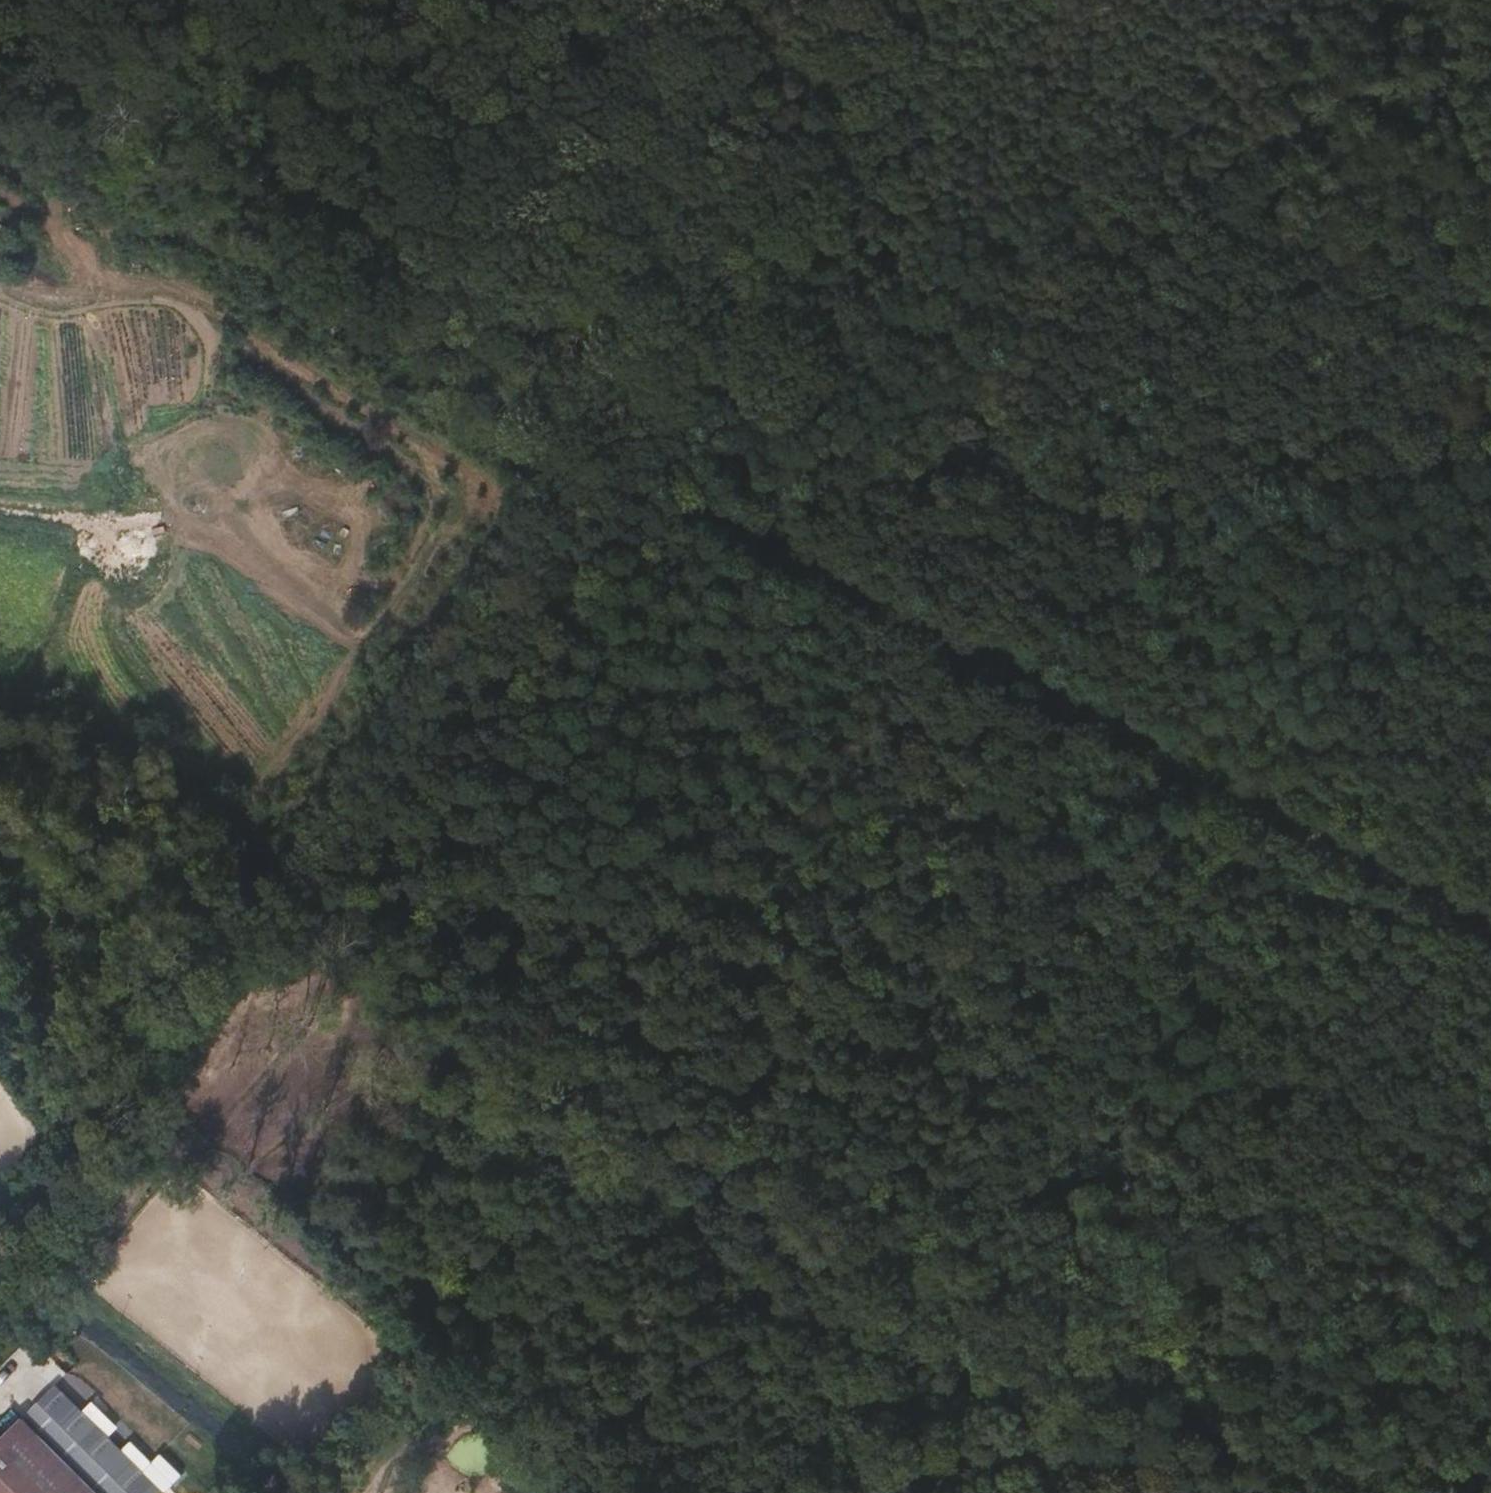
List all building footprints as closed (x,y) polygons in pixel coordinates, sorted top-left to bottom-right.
[(8,229),(0,225),(0,247),(8,229)] [(0,1422),(0,1492),(98,1492),(13,1409),(0,1422)] [(144,1491),(162,1473),(110,1424),(92,1442),(144,1491)] [(85,1477),(106,1492),(133,1492),(96,1463),(85,1477)]
